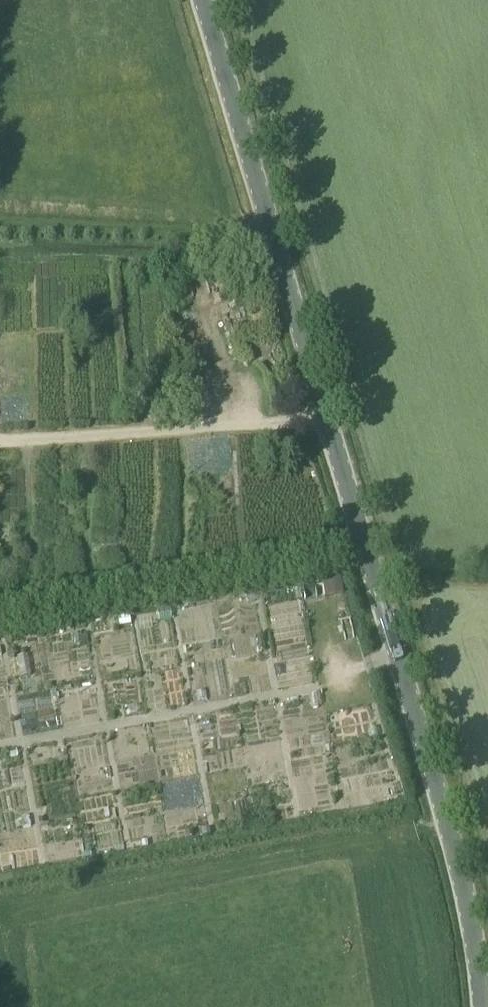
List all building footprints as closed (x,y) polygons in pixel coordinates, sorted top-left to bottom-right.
[(324,582),(326,598),(342,595),(339,579),(324,582)] [(295,586),(296,602),(316,601),(315,584),(295,586)] [(260,592),(268,619),(293,612),(284,585),(260,592)] [(212,610),(229,610),(228,589),(211,590),(212,610)] [(236,616),(240,632),(254,628),(250,612),(236,616)] [(278,656),(272,655),(271,661),(307,665),(309,651),(294,649),(296,629),(281,628),(278,656)] [(278,719),(293,814),(394,797),(389,765),(378,767),(373,735),(301,747),(296,717),(278,719)] [(51,783),(50,800),(60,801),(61,783),(51,783)] [(50,824),(51,855),(65,855),(64,823),(50,824)]
